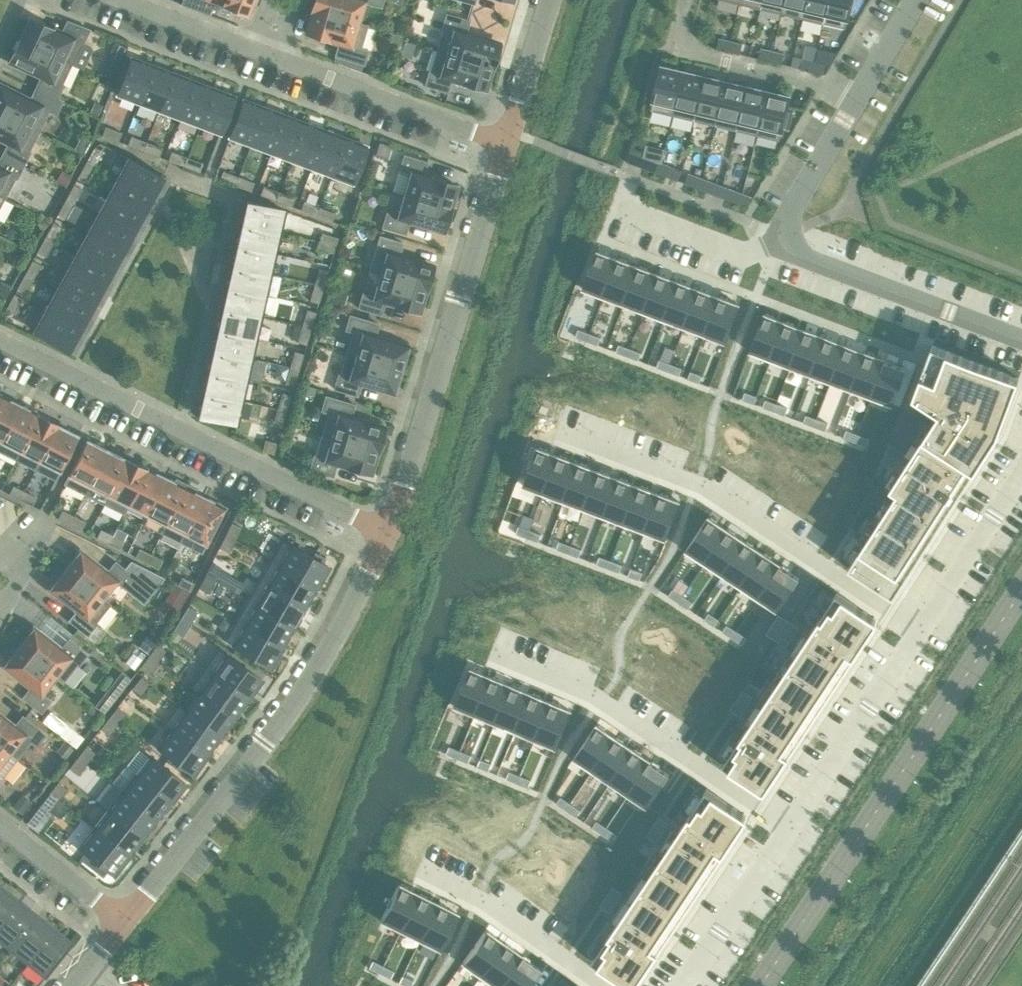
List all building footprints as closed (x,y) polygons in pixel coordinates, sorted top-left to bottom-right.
[(181,3),(209,14),(214,2),(246,14),(250,3),(255,4),(256,0),(182,0),(181,3)] [(363,2),(380,7),(382,0),(315,0),(312,10),(367,26),(367,25),(358,22),(363,2)] [(762,0),(740,0),(739,3),(760,8),(762,0)] [(784,0),(762,0),(760,8),(781,13),(784,0)] [(807,0),(784,0),(781,13),(802,18),(807,0)] [(829,0),(807,0),(802,18),(823,23),(829,0)] [(823,23),(845,28),(852,0),(829,0),(823,23)] [(360,47),(367,26),(312,10),(305,33),(338,43),(335,55),(363,64),(368,50),(360,47)] [(491,66),(498,43),(465,33),(469,20),(446,13),(441,28),(443,28),(437,50),(491,66)] [(82,44),(89,29),(67,21),(61,32),(30,18),(20,40),(71,64),(80,43),(82,44)] [(719,38),(716,48),(728,50),(730,41),(719,38)] [(71,64),(20,40),(9,61),(41,76),(35,88),(62,101),(62,100),(57,97),(63,84),(62,84),(71,64)] [(730,41),(728,50),(740,53),(742,43),(730,41)] [(761,48),(759,58),(770,60),(773,51),(761,48)] [(484,89),(491,66),(437,50),(430,71),(429,70),(424,85),(447,92),(451,79),(484,89)] [(773,51),(770,60),(782,63),(784,54),(773,51)] [(138,102),(152,65),(131,57),(117,94),(138,102)] [(803,58),(800,68),(812,70),(814,61),(803,58)] [(814,61),(812,70),(824,73),(826,63),(814,61)] [(655,64),(648,89),(655,90),(651,110),(673,115),(683,71),(661,66),(655,64)] [(158,110),(172,73),(152,65),(138,102),(158,110)] [(683,71),(673,115),(694,120),(704,76),(683,71)] [(178,118),(192,80),(172,73),(158,110),(178,118)] [(704,76),(694,120),(715,125),(725,81),(704,76)] [(199,125),(212,88),(192,80),(178,118),(199,125)] [(725,81),(715,125),(736,130),(746,86),(725,81)] [(62,101),(35,88),(29,99),(0,85),(0,112),(38,131),(48,111),(55,114),(62,101)] [(746,86),(736,130),(757,135),(767,91),(746,86)] [(220,133),(234,96),(212,88),(199,125),(220,133)] [(767,91),(757,135),(779,140),(782,129),(789,131),(793,111),(786,110),(790,96),(767,91)] [(250,145),(264,108),(243,100),(229,137),(250,145)] [(270,152),(284,115),(264,108),(250,145),(270,152)] [(0,112),(0,139),(8,142),(2,154),(23,165),(30,151),(28,151),(38,131),(0,112)] [(291,160),(304,123),(284,115),(270,152),(291,160)] [(311,167),(325,130),(304,123),(291,160),(311,167)] [(118,141),(121,132),(105,126),(102,135),(118,141)] [(331,175),(345,138),(325,130),(311,167),(331,175)] [(143,150),(146,142),(131,136),(127,145),(143,150)] [(352,183),(366,146),(345,138),(331,175),(352,183)] [(158,156),(162,148),(146,142),(143,150),(158,156)] [(94,166),(102,151),(94,146),(86,161),(94,166)] [(183,166),(187,157),(171,151),(168,160),(183,166)] [(23,165),(2,154),(0,157),(0,195),(4,197),(14,178),(16,178),(23,165)] [(449,208),(456,184),(423,174),(426,162),(403,155),(399,169),(410,173),(403,194),(449,208)] [(199,172),(202,163),(187,157),(183,166),(199,172)] [(163,177),(128,158),(117,178),(152,197),(163,177)] [(647,158),(644,167),(655,171),(659,162),(647,158)] [(86,180),(94,166),(86,161),(78,176),(86,180)] [(655,171),(666,176),(670,166),(659,162),(655,171)] [(235,185),(238,177),(222,171),(219,179),(235,185)] [(688,173),(685,182),(685,183),(696,186),(699,177),(688,173)] [(250,191),(254,182),(238,177),(235,185),(250,191)] [(699,177),(696,186),(707,190),(707,191),(711,181),(699,177)] [(152,197),(117,178),(107,197),(142,216),(152,197)] [(73,204),(81,189),(73,184),(65,199),(73,204)] [(275,200),(279,192),(263,186),(260,194),(275,200)] [(729,188),(725,198),(726,198),(737,202),(740,193),(729,188)] [(291,206),(294,198),(279,192),(275,200),(291,206)] [(740,193),(737,202),(748,206),(751,197),(740,193)] [(442,231),(449,208),(403,194),(397,215),(386,212),(382,227),(405,233),(409,221),(442,231)] [(142,216),(107,197),(96,216),(131,235),(142,216)] [(65,218),(73,204),(65,199),(57,214),(65,218)] [(278,232),(283,210),(244,201),(239,223),(278,232)] [(316,216),(319,207),(303,201),(300,210),(316,216)] [(331,221),(335,213),(319,207),(316,216),(331,221)] [(131,235),(96,216),(86,235),(121,254),(131,235)] [(53,242),(61,227),(53,222),(45,237),(53,242)] [(273,253),(278,232),(239,223),(234,244),(273,253)] [(335,246),(338,237),(321,233),(319,241),(335,246)] [(121,254),(86,235),(76,254),(110,273),(121,254)] [(424,288),(431,265),(398,255),(402,242),(379,236),(375,250),(386,253),(379,275),(424,288)] [(45,256),(53,242),(45,237),(37,252),(45,256)] [(333,254),(335,246),(319,241),(316,249),(333,254)] [(268,274),(273,253),(234,244),(230,265),(268,274)] [(588,273),(582,288),(603,296),(618,258),(607,254),(606,252),(600,250),(598,251),(596,250),(591,264),(589,265),(586,271),(588,273)] [(110,273),(76,254),(65,273),(100,292),(110,273)] [(618,258),(603,296),(624,303),(638,266),(627,262),(627,260),(621,257),(618,259),(618,258)] [(32,279),(40,265),(32,260),(24,275),(32,279)] [(264,295),(268,274),(230,265),(225,286),(264,295)] [(638,266),(624,303),(644,311),(658,274),(648,270),(647,267),(641,265),(639,266),(638,266)] [(323,287),(328,271),(319,268),(314,284),(323,287)] [(658,274),(644,311),(664,319),(678,281),(668,277),(667,275),(661,272),(659,274),(658,274)] [(100,292),(65,273),(55,292),(90,311),(100,292)] [(24,294),(32,279),(24,275),(16,289),(24,294)] [(418,311),(424,288),(379,275),(373,296),(362,293),(358,307),(381,314),(384,302),(418,311)] [(678,281),(664,319),(684,326),(698,289),(688,285),(687,282),(681,280),(679,282),(678,281)] [(318,303),(323,287),(314,284),(309,300),(318,303)] [(259,316),(264,295),(225,286),(220,307),(259,316)] [(698,289),(684,326),(705,334),(719,296),(708,293),(707,290),(701,288),(699,289),(698,289)] [(90,311),(55,292),(45,311),(79,330),(90,311)] [(13,313),(22,298),(14,294),(5,309),(13,313)] [(719,296),(705,334),(726,342),(740,304),(728,300),(728,298),(722,295),(719,297),(719,296)] [(254,337),(259,316),(220,307),(216,328),(254,337)] [(310,328),(315,312),(306,310),(302,326),(310,328)] [(79,330),(45,311),(34,331),(69,350),(79,330)] [(763,313),(749,351),(770,359),(784,321),(774,317),(773,315),(767,313),(765,314),(763,313)] [(400,369),(407,346),(374,336),(378,323),(349,315),(345,329),(352,332),(346,353),(400,369)] [(784,321),(770,359),(791,366),(805,329),(794,325),(793,322),(787,320),(785,322),(784,321)] [(306,344),(310,328),(302,326),(297,341),(306,344)] [(250,358),(254,337),(216,328),(211,349),(250,358)] [(805,329),(791,366),(811,374),(825,337),(814,333),(813,330),(807,328),(805,329)] [(578,329),(575,337),(586,341),(589,333),(578,329)] [(589,333),(586,341),(597,345),(600,337),(589,333)] [(825,337),(811,374),(831,382),(845,344),(834,340),(834,338),(828,335),(825,337)] [(845,344),(831,382),(851,389),(865,352),(855,348),(854,345),(848,343),(845,344)] [(619,344),(616,352),(627,356),(630,348),(619,344)] [(897,491),(849,567),(894,596),(998,433),(1015,387),(1019,377),(932,344),(929,355),(914,394),(939,411),(891,487),(897,491)] [(630,348),(627,356),(638,360),(641,353),(630,348)] [(245,379),(250,358),(211,349),(206,371),(245,379)] [(298,370),(303,354),(294,351),(289,367),(298,370)] [(865,352),(851,389),(871,397),(886,359),(875,355),(874,353),(868,351),(866,352),(865,352)] [(393,392),(400,369),(346,353),(339,374),(338,374),(333,388),(356,395),(360,382),(393,392)] [(886,359),(871,397),(892,405),(907,367),(895,363),(894,360),(888,358),(886,360),(886,359)] [(659,359),(656,367),(667,371),(670,364),(659,359)] [(670,364),(667,371),(678,375),(681,368),(670,364)] [(293,386),(298,370),(289,367),(284,383),(293,386)] [(240,400),(245,379),(206,371),(201,392),(240,400)] [(690,371),(687,379),(699,383),(702,375),(690,371)] [(235,422),(240,400),(201,392),(197,414),(235,422)] [(286,411),(290,395),(282,392),(277,409),(286,411)] [(745,392),(742,399),(753,404),(756,396),(745,392)] [(18,405),(0,396),(0,441),(1,441),(18,405)] [(376,450),(383,427),(350,417),(354,404),(325,396),(321,410),(328,412),(322,434),(376,450)] [(765,399),(762,407),(773,411),(776,404),(765,399)] [(776,404),(773,411),(785,415),(787,408),(776,404)] [(38,415),(18,405),(1,441),(0,442),(0,451),(16,459),(38,415)] [(281,427),(286,411),(277,409),(272,424),(281,427)] [(35,469),(57,425),(38,415),(16,459),(35,469)] [(806,415),(803,422),(814,426),(817,419),(806,415)] [(817,419),(814,426),(825,431),(828,423),(817,419)] [(59,470),(77,435),(57,425),(35,469),(36,469),(40,461),(59,470)] [(846,430),(843,437),(854,442),(857,434),(846,430)] [(369,473),(376,450),(322,434),(315,455),(314,454),(309,469),(332,476),(336,463),(369,473)] [(857,434),(854,442),(865,446),(868,438),(857,434)] [(84,494),(106,449),(86,439),(64,483),(84,494)] [(273,454),(276,443),(265,439),(261,451),(273,454)] [(528,470),(523,485),(544,493),(558,455),(547,451),(547,449),(541,447),(538,448),(537,447),(531,461),(529,462),(527,468),(528,470)] [(103,503),(125,459),(106,449),(84,494),(103,503)] [(558,455),(544,493),(564,500),(578,463),(568,459),(567,456),(561,454),(559,456),(558,455)] [(123,513),(145,469),(125,459),(103,503),(123,513)] [(578,463),(564,500),(584,508),(598,471),(588,467),(587,464),(581,462),(579,463),(578,463)] [(142,522),(164,478),(145,469),(123,513),(128,505),(146,514),(141,522),(142,522)] [(598,471),(584,508),(604,516),(618,478),(608,474),(607,472),(601,469),(599,471),(598,471)] [(618,478),(604,516),(625,523),(639,486),(628,482),(627,479),(621,477),(619,478),(618,478)] [(161,532),(183,488),(164,478),(142,522),(161,532)] [(639,486),(625,523),(645,531),(659,493),(648,489),(648,487),(642,485),(639,486)] [(20,499),(24,491),(13,486),(9,494),(20,499)] [(181,542),(203,498),(183,488),(161,532),(181,542)] [(31,505),(35,497),(24,491),(20,499),(31,505)] [(659,493),(645,531),(666,539),(680,501),(669,497),(668,494),(662,492),(660,494),(659,493)] [(201,552),(223,508),(203,498),(181,542),(201,552)] [(69,524),(73,516),(62,510),(58,518),(69,524)] [(80,529),(84,521),(73,516),(69,524),(80,529)] [(708,516),(685,550),(705,562),(727,529),(717,523),(717,520),(712,516),(709,517),(708,516)] [(235,539),(241,527),(231,522),(225,534),(235,539)] [(519,526),(516,533),(527,538),(530,530),(519,526)] [(727,529),(705,562),(723,574),(745,541),(735,535),(735,532),(730,528),(727,529)] [(108,543),(112,535),(100,530),(96,537),(108,543)] [(530,530),(527,538),(538,542),(541,534),(530,530)] [(229,552),(235,539),(225,534),(219,547),(229,552)] [(119,549),(123,541),(112,535),(108,543),(119,549)] [(328,566),(322,562),(325,558),(314,552),(312,556),(281,539),(269,559),(316,586),(328,566)] [(745,541),(723,574),(741,586),(763,553),(753,547),(753,544),(748,540),(745,541)] [(559,541),(556,549),(567,553),(570,545),(559,541)] [(570,545),(567,553),(578,557),(581,549),(570,545)] [(146,562),(150,554),(139,549),(135,557),(146,562)] [(170,581),(144,568),(130,561),(124,569),(115,561),(107,572),(79,550),(64,569),(109,604),(102,598),(116,580),(150,606),(170,581)] [(763,553),(741,586),(759,598),(781,565),(771,559),(771,556),(766,552),(763,553)] [(158,568),(161,560),(150,554),(146,562),(158,568)] [(599,556),(597,564),(608,568),(611,560),(599,556)] [(316,586),(269,559),(258,579),(304,606),(316,586)] [(611,560),(608,568),(619,572),(622,564),(611,560)] [(214,580),(221,568),(211,563),(204,575),(214,580)] [(781,565),(759,598),(777,611),(799,577),(789,571),(789,568),(784,564),(781,565)] [(631,568),(628,576),(639,580),(642,572),(631,568)] [(109,604),(64,569),(49,588),(77,610),(68,620),(87,635),(97,623),(95,622),(109,604)] [(208,593),(214,580),(204,575),(198,588),(208,593)] [(304,606),(258,579),(247,599),(293,626),(304,606)] [(189,591),(193,583),(189,581),(185,588),(189,591)] [(673,589),(668,596),(678,602),(682,595),(673,589)] [(836,592),(723,764),(762,790),(763,790),(764,790),(765,790),(766,789),(877,622),(877,621),(877,620),(877,619),(876,619),(876,618),(836,592)] [(682,595),(678,602),(688,609),(692,602),(682,595)] [(282,646),(293,626),(247,599),(235,619),(282,646)] [(190,623),(197,612),(188,606),(181,618),(190,623)] [(709,613),(704,619),(714,626),(719,619),(709,613)] [(183,636),(190,623),(181,618),(173,630),(183,636)] [(282,646),(235,619),(223,639),(270,666),(282,646)] [(789,621),(785,627),(795,634),(799,627),(789,621)] [(727,625),(722,631),(732,638),(737,631),(727,625)] [(60,649),(33,627),(18,646),(63,682),(76,664),(78,665),(87,653),(68,638),(60,649)] [(783,630),(780,633),(790,640),(795,634),(785,627),(783,630)] [(737,631),(732,638),(742,644),(746,638),(737,631)] [(777,638),(776,640),(786,646),(790,640),(780,633),(777,638)] [(157,661),(166,649),(157,643),(148,655),(157,661)] [(63,682),(18,646),(3,665),(30,687),(22,697),(41,712),(50,700),(41,693),(55,676),(62,682),(63,682)] [(261,679),(217,647),(203,667),(247,698),(261,679)] [(149,673),(157,661),(148,655),(140,666),(149,673)] [(247,698),(203,667),(190,685),(233,717),(247,698)] [(461,691),(455,705),(476,714),(491,677),(481,672),(480,670),(474,667),(472,669),(470,668),(464,682),(462,682),(459,688),(461,691)] [(491,677),(476,714),(495,722),(511,685),(501,681),(500,678),(494,676),(492,677),(491,677)] [(140,695),(149,683),(140,677),(131,688),(140,695)] [(511,685),(495,722),(515,730),(531,693),(521,689),(520,686),(514,684),(512,685),(511,685)] [(233,717),(190,685),(189,685),(199,692),(186,710),(177,703),(176,704),(220,735),(233,717)] [(743,689),(739,696),(749,702),(753,696),(743,689)] [(531,693),(515,730),(535,739),(551,702),(540,697),(540,695),(534,692),(532,694),(531,693)] [(739,696),(734,702),(745,709),(749,702),(739,696)] [(551,702),(535,739),(556,747),(572,710),(560,706),(560,703),(554,701),(552,702),(551,702)] [(734,702),(730,709),(740,715),(745,709),(734,702)] [(220,735),(176,704),(163,722),(207,754),(220,735)] [(117,724),(126,713),(117,706),(108,717),(117,724)] [(0,715),(0,746),(16,759),(30,741),(36,746),(46,734),(22,715),(14,726),(0,715)] [(108,735),(117,724),(108,717),(100,728),(108,735)] [(207,754),(163,722),(172,729),(159,748),(193,773),(207,754)] [(596,724),(574,757),(593,770),(615,737),(606,730),(605,728),(600,724),(597,725),(596,724)] [(615,737),(593,770),(611,782),(633,749),(624,742),(623,740),(618,736),(615,737)] [(0,746),(0,782),(4,777),(3,776),(16,759),(0,746)] [(86,764),(94,752),(86,746),(77,757),(86,764)] [(449,746),(446,753),(457,758),(460,750),(449,746)] [(633,749),(611,782),(629,794),(651,761),(641,754),(641,752),(636,748),(633,749)] [(460,750),(457,758),(468,762),(471,755),(460,750)] [(185,782),(152,756),(137,775),(170,801),(185,782)] [(77,774),(86,764),(77,757),(68,768),(77,774)] [(480,759),(477,766),(488,771),(491,763),(480,759)] [(651,761),(629,794),(647,806),(670,773),(659,766),(659,764),(654,760),(651,761)] [(509,771),(506,778),(517,783),(520,775),(509,771)] [(170,801),(137,775),(123,793),(156,819),(170,801)] [(520,775),(517,783),(528,787),(531,780),(520,775)] [(57,799),(66,788),(57,781),(49,793),(57,799)] [(592,959),(631,985),(632,985),(634,985),(635,985),(747,818),(747,817),(747,816),(746,815),(746,814),(706,788),(592,959)] [(49,810),(57,799),(49,793),(40,803),(49,810)] [(156,819),(123,793),(109,811),(142,837),(156,819)] [(561,796),(556,803),(566,810),(570,803),(561,796)] [(570,803),(566,810),(576,816),(580,809),(570,803)] [(142,837),(109,811),(95,829),(128,855),(142,837)] [(659,816),(655,823),(665,829),(669,823),(659,816)] [(596,820),(592,827),(602,834),(606,827),(596,820)] [(655,823),(650,829),(660,836),(665,829),(655,823)] [(606,827),(602,834),(612,840),(616,833),(606,827)] [(128,855),(95,829),(80,847),(86,852),(81,859),(95,870),(97,867),(105,873),(108,869),(113,873),(128,855)] [(650,829),(646,835),(656,842),(660,836),(650,829)] [(386,906),(380,920),(400,930),(417,894),(408,889),(407,886),(401,883),(399,885),(397,884),(391,897),(388,898),(385,904),(386,906)] [(612,886),(608,892),(618,899),(622,893),(612,886)] [(21,901),(4,887),(0,892),(0,927),(21,901)] [(608,892),(604,899),(614,905),(618,899),(608,892)] [(417,894),(400,930),(419,939),(437,903),(427,899),(426,896),(421,893),(418,894),(417,894)] [(604,899),(599,905),(609,912),(614,905),(604,899)] [(38,914),(21,901),(0,927),(0,942),(10,950),(38,914)] [(437,903),(419,939),(440,949),(457,914),(446,908),(446,905),(440,903),(438,904),(437,903)] [(27,963),(55,927),(38,914),(10,950),(27,963)] [(44,977),(72,941),(55,927),(27,963),(44,977)] [(484,930),(461,962),(480,976),(503,943),(494,936),(493,933),(488,930),(485,931),(484,930)] [(480,976),(495,985),(499,985),(521,955),(511,949),(511,946),(506,942),(503,943),(480,976)] [(499,985),(526,985),(539,968),(529,961),(529,958),(524,955),(521,955),(499,985)] [(382,965),(372,960),(368,968),(379,973),(382,965)] [(382,965),(379,973),(389,978),(393,971),(382,965)] [(398,982),(405,985),(410,985),(412,981),(402,975),(398,982)]
